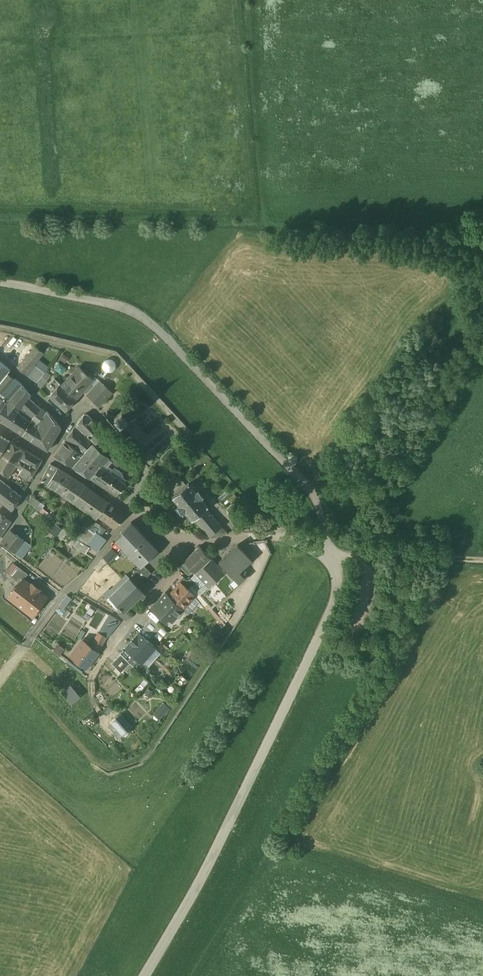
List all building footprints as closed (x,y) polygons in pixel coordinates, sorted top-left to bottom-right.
[(36,346),(18,368),(25,374),(44,352),(36,346)] [(59,358),(66,361),(69,356),(62,352),(59,358)] [(104,370),(115,369),(113,358),(102,360),(104,370)] [(8,376),(11,373),(0,361),(0,386),(8,376)] [(36,366),(28,376),(37,383),(42,376),(45,372),(36,366)] [(78,369),(62,385),(76,398),(83,391),(92,382),(78,369)] [(0,386),(0,393),(3,395),(6,392),(14,383),(8,376),(0,386)] [(47,380),(42,376),(37,383),(36,384),(41,388),(47,380)] [(113,393),(101,381),(96,386),(87,395),(100,407),(113,393)] [(92,382),(83,391),(87,395),(96,386),(92,382)] [(62,385),(61,384),(49,396),(66,411),(77,399),(76,398),(62,385)] [(12,398),(6,392),(3,395),(10,401),(12,398)] [(28,405),(17,394),(12,398),(10,401),(24,410),(28,405)] [(0,399),(0,415),(8,403),(10,401),(3,395),(0,399)] [(8,403),(0,415),(0,420),(10,426),(19,415),(24,410),(10,401),(8,403)] [(40,416),(28,405),(24,410),(19,415),(27,420),(33,425),(40,416)] [(129,417),(123,409),(114,416),(119,421),(118,422),(118,424),(119,425),(120,425),(133,441),(134,440),(137,445),(142,445),(145,442),(145,437),(142,433),(143,433),(143,432),(130,416),(129,417)] [(100,429),(88,414),(84,415),(77,425),(81,431),(86,427),(93,437),(100,429)] [(19,415),(10,426),(18,431),(27,420),(19,415)] [(33,425),(25,435),(33,440),(46,422),(40,416),(33,425)] [(46,422),(33,440),(41,445),(52,432),(48,429),(54,423),(49,418),(46,422)] [(27,420),(18,431),(25,435),(33,425),(27,420)] [(52,432),(41,445),(48,450),(61,428),(55,421),(54,423),(48,429),(52,432)] [(86,427),(81,431),(77,425),(66,440),(70,443),(83,449),(93,437),(86,427)] [(0,435),(0,457),(0,456),(10,441),(0,435)] [(82,456),(72,466),(87,476),(95,469),(98,471),(102,468),(104,466),(99,461),(101,459),(100,457),(114,445),(109,439),(99,448),(95,444),(82,456)] [(70,443),(66,440),(55,455),(72,466),(82,456),(79,453),(83,449),(70,443)] [(12,443),(9,441),(0,456),(16,465),(25,450),(12,443)] [(42,460),(25,450),(16,465),(22,469),(19,474),(30,481),(42,460)] [(172,457),(168,452),(161,458),(165,463),(172,457)] [(0,456),(0,457),(0,470),(8,478),(16,465),(0,456)] [(58,469),(50,464),(41,481),(48,485),(58,469)] [(118,479),(102,468),(98,471),(90,478),(106,489),(118,479)] [(58,469),(48,485),(61,493),(72,477),(58,469)] [(85,486),(72,477),(61,493),(74,502),(85,486)] [(12,510),(21,496),(0,479),(0,501),(12,510)] [(190,480),(174,493),(181,501),(178,503),(184,510),(186,508),(193,516),(195,514),(210,532),(222,522),(208,506),(210,504),(202,494),(205,492),(199,485),(197,488),(190,480)] [(109,503),(85,486),(74,502),(93,514),(94,513),(99,516),(109,503)] [(45,505),(33,497),(29,503),(40,511),(45,505)] [(125,514),(109,503),(99,516),(115,528),(125,514)] [(11,521),(0,513),(0,536),(11,521)] [(98,528),(88,521),(76,538),(87,545),(95,533),(98,528)] [(50,532),(56,536),(62,528),(56,523),(50,532)] [(146,537),(132,523),(122,532),(124,534),(116,542),(124,550),(122,552),(126,557),(129,555),(146,537)] [(63,529),(57,537),(62,540),(68,532),(63,529)] [(24,540),(10,530),(2,542),(15,552),(24,540)] [(106,541),(95,533),(87,545),(97,552),(106,541)] [(146,537),(129,555),(141,568),(142,569),(145,566),(160,551),(146,537)] [(89,547),(76,538),(72,545),(85,554),(89,547)] [(31,546),(24,540),(15,552),(22,557),(31,546)] [(239,545),(220,562),(227,570),(239,583),(245,578),(240,572),(253,561),(239,545)] [(212,559),(200,546),(185,561),(187,563),(194,570),(197,573),(212,559)] [(113,550),(105,558),(110,563),(119,555),(113,550)] [(224,572),(212,559),(197,573),(210,586),(215,582),(225,573),(224,572)] [(194,570),(187,563),(182,567),(189,574),(194,570)] [(18,566),(10,575),(20,583),(23,579),(24,579),(28,574),(18,566)] [(145,566),(142,569),(141,568),(135,574),(142,582),(152,573),(145,566)] [(239,583),(227,570),(224,572),(225,573),(215,582),(226,595),(239,583)] [(110,590),(109,589),(103,595),(108,600),(108,599),(111,597),(110,596),(130,578),(127,575),(123,579),(110,590)] [(192,585),(184,577),(179,581),(180,582),(181,582),(188,589),(192,585)] [(130,578),(110,596),(111,597),(108,599),(108,600),(117,609),(119,607),(121,609),(122,609),(122,608),(125,611),(144,592),(130,578)] [(24,579),(23,579),(20,583),(17,587),(14,587),(11,591),(11,594),(9,597),(33,615),(47,597),(38,591),(40,589),(33,584),(31,585),(24,579)] [(188,589),(181,582),(180,582),(169,595),(183,609),(184,609),(195,597),(196,596),(188,589)] [(210,586),(200,595),(212,608),(227,595),(226,595),(215,582),(210,586)] [(200,595),(192,585),(188,589),(196,596),(195,597),(204,608),(208,604),(200,595)] [(166,592),(152,608),(163,618),(166,615),(173,620),(183,609),(169,595),(166,592)] [(67,595),(61,603),(59,605),(64,609),(72,598),(67,595)] [(125,611),(122,609),(121,609),(118,613),(126,620),(130,616),(125,611)] [(109,614),(99,632),(107,637),(108,637),(121,621),(109,614)] [(162,625),(152,618),(143,628),(153,636),(162,625)] [(221,618),(217,621),(222,627),(225,624),(221,618)] [(107,637),(99,632),(94,639),(102,644),(107,637)] [(125,647),(142,662),(155,646),(139,632),(125,647)] [(85,637),(83,640),(75,650),(73,651),(71,653),(72,656),(74,658),(76,658),(87,666),(98,651),(91,646),(92,643),(85,637)] [(102,644),(94,639),(92,643),(91,646),(98,651),(102,644)] [(58,642),(54,649),(61,653),(65,647),(58,642)] [(121,653),(112,663),(121,672),(130,663),(121,653)] [(71,683),(62,690),(72,702),(81,695),(71,683)] [(164,700),(153,712),(159,718),(170,706),(164,700)]
